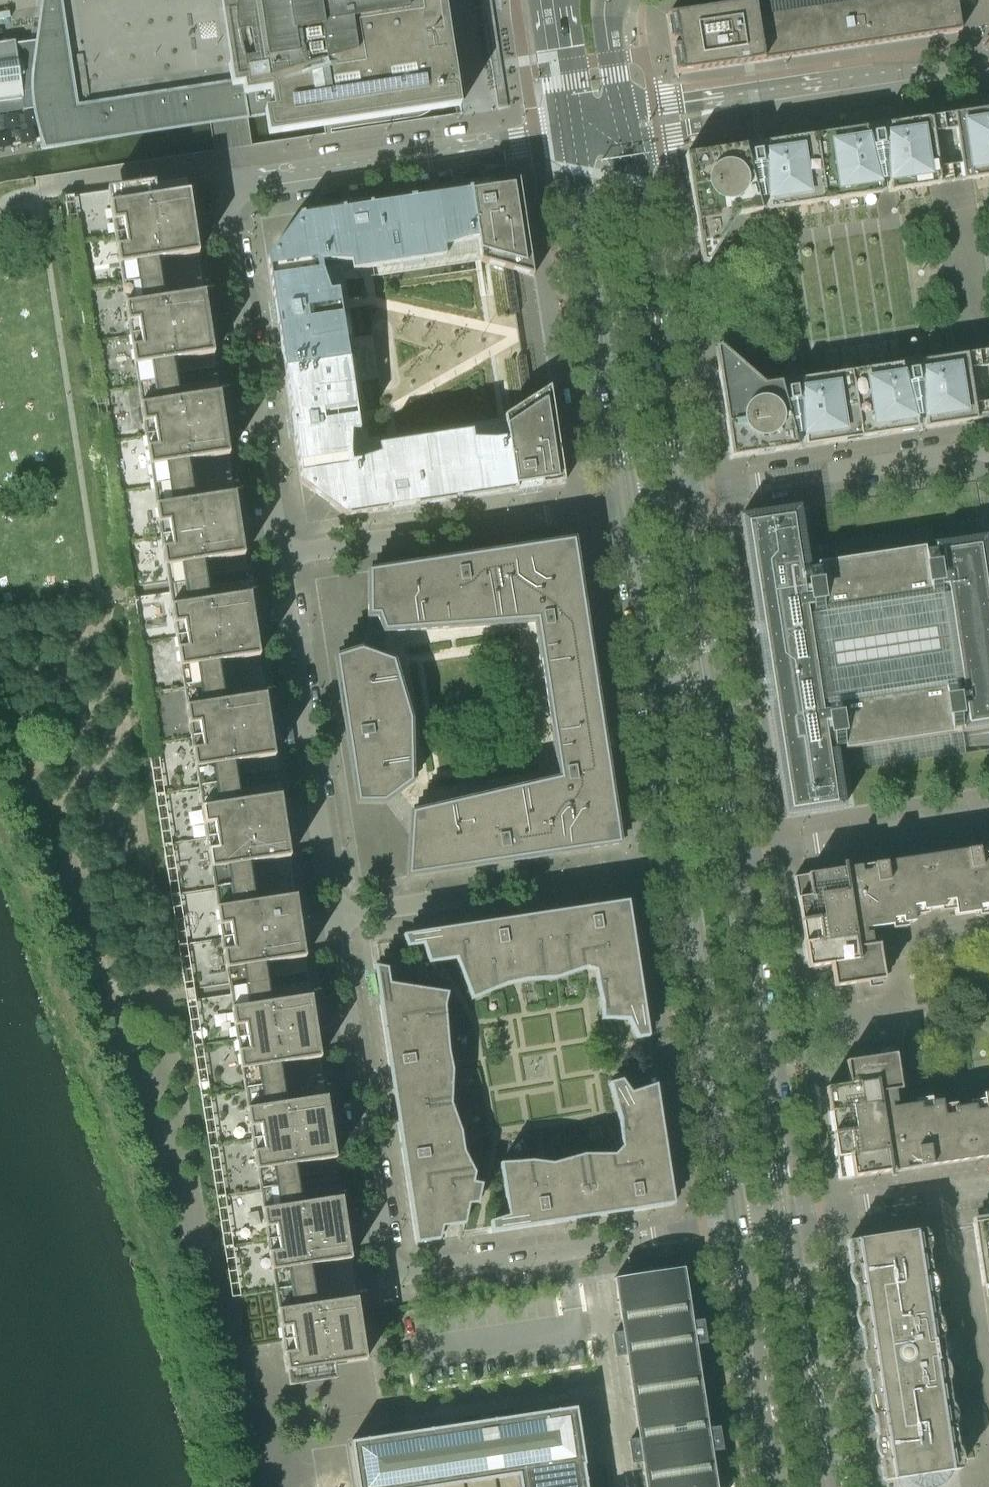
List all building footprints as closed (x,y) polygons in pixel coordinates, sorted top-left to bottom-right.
[(458,117),(455,90),(447,33),(443,0),(242,0),(254,80),(76,106),(62,12),(60,6),(59,4),(58,2),(56,1),(53,0),(49,0),(48,0),(46,1),(45,2),(44,3),(43,5),(43,6),(42,7),(41,15),(38,40),(29,42),(32,60),(35,78),(38,96),(40,107),(43,130),(44,137),(40,137),(41,149),(81,142),(211,120),(259,113),(268,111),(269,115),(273,143),(458,117)] [(731,5),(667,15),(676,74),(739,64),(806,54),(872,44),(961,31),(957,7),(960,6),(961,7),(965,0),(766,0),(731,5)] [(40,107),(38,96),(35,78),(32,60),(29,42),(16,44),(15,40),(7,42),(7,40),(3,41),(3,42),(0,42),(0,113),(40,107)] [(963,113),(973,180),(988,177),(988,109),(963,113)] [(973,180),(963,113),(943,116),(920,120),(930,186),(952,183),(973,180)] [(709,241),(719,247),(739,215),(760,212),(778,209),(790,207),(930,186),(920,120),(685,155),(699,243),(709,241)] [(355,457),(351,432),(331,291),(327,267),(354,263),(352,253),(376,249),(378,259),(478,244),(481,261),(533,276),(519,180),(496,184),(496,188),(472,191),(472,187),(468,188),(469,191),(373,206),(373,202),(369,203),(370,207),(346,211),(345,206),(301,213),(268,258),(275,302),(279,301),(282,326),(278,327),(291,414),(296,414),(299,438),(295,438),(302,483),(346,516),(391,509),(390,505),(414,501),(415,505),(418,505),(418,501),(513,487),(514,490),(517,490),(517,486),(541,482),(541,486),(565,482),(550,387),(504,416),(504,418),(507,434),(473,439),(406,449),(408,459),(384,462),(382,453),(355,457)] [(199,254),(196,231),(186,233),(183,215),(193,214),(190,192),(110,204),(119,266),(158,260),(199,254)] [(164,299),(158,260),(119,266),(125,304),(164,299)] [(214,354),(211,332),(201,333),(198,316),(208,314),(205,292),(164,299),(125,304),(135,366),(173,360),(214,354)] [(988,419),(988,351),(976,353),(956,356),(966,422),(986,419),(988,419)] [(731,458),(966,422),(956,356),(764,385),(736,360),(729,368),(718,370),(731,458)] [(179,399),(173,360),(135,366),(141,405),(179,399)] [(230,454),(226,432),(216,434),(213,416),(224,415),(220,393),(179,399),(141,405),(150,467),(188,461),(230,454)] [(194,500),(188,461),(150,467),(156,505),(194,500)] [(245,555),(241,533),(231,535),(229,517),(239,516),(235,493),(194,500),(156,505),(166,567),(203,562),(245,555)] [(834,747),(844,746),(844,749),(988,728),(988,568),(984,538),(816,564),(817,568),(807,569),(798,508),(740,517),(756,625),(763,624),(776,708),(769,709),(786,817),(843,808),(834,747)] [(620,843),(603,734),(574,541),(369,572),(370,616),(379,615),(385,631),(537,620),(561,779),(412,813),(408,875),(620,843)] [(206,582),(203,562),(166,567),(169,587),(172,606),(209,600),(206,582)] [(260,656),(257,633),(247,635),(244,617),(254,616),(251,594),(209,600),(172,606),(181,668),(218,662),(260,656)] [(358,802),(384,802),(412,781),(411,720),(394,662),(361,650),(336,658),(358,802)] [(224,701),(218,662),(181,668),(187,706),(224,701)] [(275,756),(272,734),(262,735),(259,718),(269,716),(266,694),(224,701),(187,706),(196,768),(233,763),(275,756)] [(239,801),(233,763),(196,768),(202,807),(239,801)] [(291,857),(287,834),(277,836),(275,819),(285,817),(281,795),(239,801),(202,807),(211,869),(248,863),(291,857)] [(831,965),(834,987),(884,979),(881,957),(879,944),(873,945),(871,933),(866,933),(865,930),(988,911),(988,846),(795,876),(808,968),(831,965)] [(254,902),(248,863),(211,869),(217,907),(254,902)] [(306,957),(303,935),(293,937),(290,919),(300,918),(297,895),(254,902),(217,907),(227,969),(263,964),(306,957)] [(629,901),(546,914),(420,933),(404,935),(408,947),(423,944),(426,952),(451,961),(472,999),(506,985),(525,981),(556,979),(587,968),(595,971),(598,987),(602,1003),(602,1020),(628,1020),(637,1039),(649,1037),(638,965),(629,901)] [(266,984),(263,964),(227,969),(230,990),(233,1008),(269,1002),(266,984)] [(438,1240),(443,1227),(465,1224),(469,1205),(479,1203),(482,1184),(474,1182),(475,1173),(464,1152),(462,1132),(451,1104),(453,1071),(449,1052),(445,1006),(449,993),(390,984),(388,971),(377,973),(398,1112),(417,1243),(438,1240)] [(321,1058),(318,1036),(308,1037),(305,1020),(315,1018),(312,996),(269,1002),(233,1008),(242,1070),(278,1064),(321,1058)] [(892,1107),(892,1103),(896,1102),(895,1090),(901,1089),(899,1076),(895,1054),(846,1062),(849,1084),(826,1087),(829,1105),(840,1179),(988,1156),(988,1093),(892,1107)] [(284,1103),(278,1064),(242,1070),(248,1108),(284,1103)] [(674,1204),(665,1140),(656,1084),(631,1093),(622,1080),(610,1083),(620,1121),(621,1140),(622,1147),(615,1155),(585,1155),(553,1164),(533,1161),(501,1163),(509,1216),(491,1221),(492,1231),(594,1216),(674,1204)] [(337,1158),(333,1136),(323,1137),(321,1120),(331,1119),(327,1096),(284,1103),(248,1108),(257,1170),(293,1165),(337,1158)] [(299,1203),(293,1165),(257,1170),(263,1209),(299,1203)] [(352,1259),(349,1236),(338,1238),(336,1220),(346,1219),(343,1197),(299,1203),(263,1209),(273,1271),(308,1265),(352,1259)] [(988,1284),(988,1216),(973,1218),(983,1285),(988,1284)] [(886,1480),(923,1475),(960,1469),(923,1229),(886,1235),(849,1240),(886,1480)] [(314,1304),(308,1265),(273,1271),(279,1309),(314,1304)] [(708,1429),(702,1386),(696,1344),(705,1342),(702,1321),(692,1322),(684,1268),(614,1278),(623,1333),(613,1335),(616,1356),(626,1354),(632,1397),(639,1440),(629,1441),(632,1463),(642,1461),(646,1486),(717,1486),(712,1450),(721,1449),(718,1428),(708,1429)] [(367,1359),(364,1337),(354,1338),(351,1321),(361,1319),(358,1297),(314,1304),(279,1309),(288,1371),(323,1366),(367,1359)] [(584,1465),(585,1465),(576,1407),(351,1441),(358,1486),(439,1486),(518,1475),(520,1486),(587,1486),(584,1465)]
